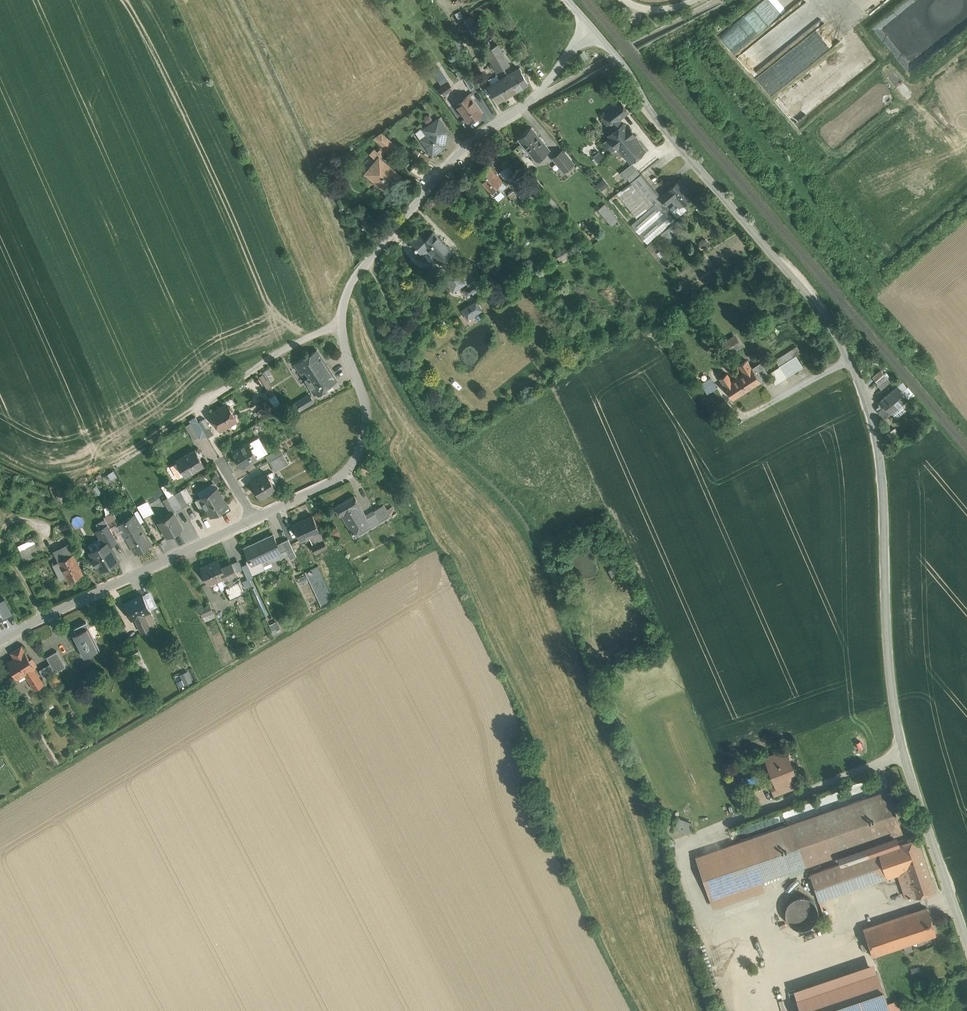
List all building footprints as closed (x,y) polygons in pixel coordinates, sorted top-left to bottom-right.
[(497,44),(491,47),(503,68),(509,64),(502,52),(497,44)] [(503,68),(491,47),(485,51),(497,71),(503,68)] [(460,80),(463,78),(470,74),(466,66),(456,72),(457,74),(456,75),(457,76),(458,75),(460,80)] [(433,72),(442,86),(449,81),(439,68),(433,72)] [(519,68),(507,75),(516,90),(528,83),(519,68)] [(470,74),(463,78),(470,89),(477,85),(470,74)] [(516,90),(507,75),(488,86),(497,101),(516,90)] [(449,81),(442,86),(438,89),(443,95),(453,88),(449,81)] [(466,96),(456,104),(469,122),(482,112),(469,94),(466,96)] [(612,124),(616,129),(622,124),(618,120),(628,112),(620,102),(605,115),(612,124)] [(612,124),(605,115),(600,118),(608,127),(612,124)] [(444,146),(445,140),(444,140),(445,136),(446,136),(447,130),(439,118),(424,129),(428,135),(422,139),(432,154),(444,146)] [(622,124),(616,129),(609,135),(610,136),(609,138),(617,148),(618,147),(630,162),(644,150),(632,135),(634,134),(629,128),(627,129),(623,124),(622,124)] [(517,139),(531,155),(532,154),(537,160),(549,150),(544,144),(545,143),(531,127),(517,139)] [(389,150),(394,144),(382,133),(375,138),(387,148),(389,150)] [(383,152),(375,145),(368,153),(376,160),(379,157),(383,152)] [(564,172),(574,163),(563,149),(552,158),(564,172)] [(600,153),(594,157),(598,162),(604,158),(600,153)] [(365,173),(373,179),(387,191),(389,188),(400,175),(379,157),(365,173)] [(625,178),(626,177),(637,169),(632,163),(621,172),(625,178)] [(488,164),(476,174),(493,196),(499,191),(496,186),(502,181),(488,164)] [(637,169),(626,177),(630,182),(641,174),(637,169)] [(650,205),(654,202),(659,197),(660,197),(659,197),(641,174),(630,182),(617,193),(637,217),(650,205)] [(603,178),(596,184),(601,191),(608,184),(603,178)] [(679,179),(666,191),(672,198),(680,206),(693,195),(679,179)] [(660,197),(659,197),(665,204),(665,203),(672,198),(666,191),(659,197),(660,197)] [(659,197),(654,202),(655,204),(646,212),(631,224),(647,243),(677,217),(669,208),(670,208),(665,203),(665,204),(659,197)] [(604,205),(598,210),(611,225),(617,220),(604,205)] [(410,241),(415,246),(414,247),(417,249),(418,249),(423,254),(427,249),(437,259),(439,257),(442,260),(450,253),(447,250),(449,248),(433,232),(425,240),(419,233),(410,241)] [(446,281),(453,291),(466,283),(460,272),(446,281)] [(473,294),(480,289),(475,282),(469,287),(473,294)] [(462,310),(468,318),(482,310),(476,301),(462,310)] [(731,354),(743,343),(734,334),(722,345),(731,354)] [(782,366),(770,372),(778,388),(792,380),(790,376),(803,369),(799,362),(807,357),(801,346),(778,359),(782,366)] [(343,383),(321,348),(301,360),(323,395),(343,383)] [(731,370),(720,377),(735,402),(764,385),(750,361),(742,365),(747,373),(737,379),(731,370)] [(878,369),(872,374),(874,375),(873,377),(882,388),(890,381),(881,370),(879,371),(878,369)] [(711,377),(701,383),(707,393),(717,387),(711,377)] [(902,382),(898,386),(902,391),(907,387),(902,382)] [(913,393),(908,386),(907,387),(902,391),(898,386),(880,401),(882,402),(880,404),(883,407),(879,410),(885,417),(913,393)] [(300,410),(315,402),(310,393),(295,401),(300,410)] [(231,403),(210,414),(221,433),(242,422),(231,403)] [(213,431),(205,417),(199,420),(197,417),(186,423),(195,440),(213,431)] [(251,441),(233,451),(244,471),(262,460),(251,441)] [(281,447),(266,454),(274,470),(289,463),(281,447)] [(200,449),(177,461),(186,480),(209,468),(200,449)] [(270,473),(252,482),(263,501),(280,492),(270,473)] [(214,518),(234,507),(221,484),(201,494),(214,518)] [(360,494),(336,506),(342,517),(348,514),(359,537),(395,519),(387,504),(370,513),(360,494)] [(177,512),(159,522),(169,540),(187,531),(177,512)] [(156,548),(137,514),(121,523),(140,557),(156,548)] [(325,535),(316,514),(297,522),(306,543),(325,535)] [(105,543),(89,552),(102,574),(123,563),(114,546),(121,543),(110,523),(98,530),(105,543)] [(246,548),(255,567),(284,554),(275,534),(246,548)] [(40,535),(20,545),(27,561),(47,552),(40,535)] [(76,553),(61,561),(72,582),(87,574),(76,553)] [(222,557),(198,566),(204,581),(226,573),(229,580),(240,575),(235,561),(225,565),(222,557)] [(145,592),(125,602),(135,621),(155,612),(145,592)] [(211,603),(200,608),(204,620),(215,616),(211,603)] [(274,632),(280,630),(277,621),(271,623),(274,632)] [(90,627),(75,635),(87,660),(102,653),(90,627)] [(16,657),(8,662),(19,680),(28,675),(39,692),(50,686),(24,643),(12,650),(16,657)] [(47,656),(57,673),(67,667),(57,650),(47,656)] [(133,654),(140,672),(148,669),(141,651),(133,654)] [(185,685),(193,681),(188,670),(180,673),(185,685)] [(767,757),(776,781),(777,781),(788,777),(794,775),(785,750),(767,757)] [(777,781),(776,781),(770,783),(774,795),(792,788),(788,777),(777,781)] [(805,819),(789,825),(803,866),(902,832),(888,791),(876,794),(805,819)] [(681,817),(676,828),(689,833),(694,822),(681,817)] [(803,866),(789,825),(695,856),(709,898),(803,866)] [(896,835),(838,855),(840,862),(898,843),(896,835)] [(917,837),(878,850),(877,850),(886,877),(906,870),(903,862),(923,856),(917,837)] [(878,850),(836,864),(844,891),(886,877),(877,850),(878,850)] [(903,862),(906,870),(907,875),(901,877),(908,896),(914,894),(915,897),(934,890),(923,856),(903,862)] [(844,891),(836,864),(811,873),(819,900),(844,891)] [(761,880),(709,898),(713,908),(764,891),(761,880)] [(786,906),(785,910),(785,913),(786,917),(787,920),(789,923),(791,925),(794,927),(798,928),(801,929),(805,928),(808,927),(811,925),(814,923),(816,920),(817,917),(818,913),(817,910),(817,907),(815,903),(813,901),(810,899),(807,897),(803,896),(800,896),(796,897),(793,898),(790,901),(788,903),(786,906)] [(926,907),(895,918),(863,928),(863,929),(867,939),(871,955),(872,955),(935,934),(926,907)] [(873,962),(793,989),(796,998),(877,971),(873,962)] [(796,998),(801,1010),(890,1010),(877,971),(796,998)]
